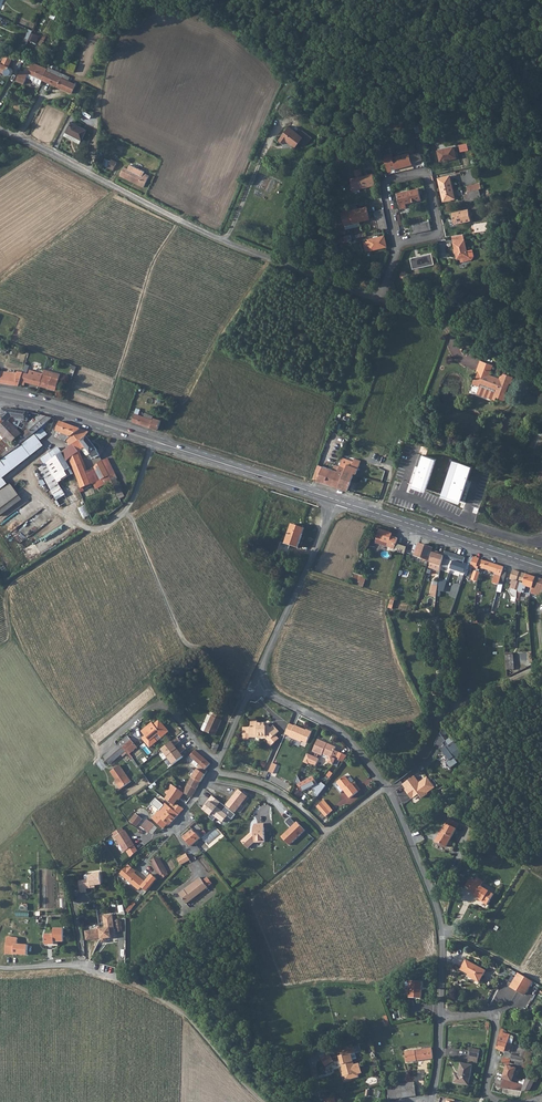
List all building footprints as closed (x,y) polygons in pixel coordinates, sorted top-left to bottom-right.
[(7,48),(8,43),(0,40),(0,46),(7,48)] [(9,66),(8,66),(13,57),(5,54),(1,63),(0,62),(0,71),(6,74),(7,75),(8,75),(9,75),(10,75),(11,75),(12,74),(13,73),(13,72),(13,71),(13,70),(13,69),(12,69),(12,68),(11,68),(9,67),(9,66)] [(27,77),(41,84),(42,80),(47,69),(32,63),(28,74),(20,71),(16,81),(24,84),(25,81),(27,77)] [(64,79),(66,75),(48,67),(48,69),(47,69),(42,80),(48,83),(51,84),(72,94),(76,84),(68,81),(64,79)] [(41,84),(27,77),(25,81),(31,83),(31,85),(39,88),(41,84)] [(87,130),(71,122),(66,132),(82,140),(87,130)] [(302,137),(299,135),(289,127),(279,140),(284,144),(286,141),(295,147),(299,142),(304,145),(310,137),(305,133),(302,137)] [(82,140),(66,132),(64,136),(80,144),(82,140)] [(456,158),(454,147),(437,150),(440,162),(456,158)] [(340,152),(339,154),(333,153),(331,161),(339,163),(342,153),(340,152)] [(396,168),(412,164),(409,153),(393,157),(392,153),(384,155),(388,170),(391,170),(390,167),(395,165),(396,168)] [(107,167),(110,161),(105,158),(102,165),(107,167)] [(117,162),(111,159),(110,161),(107,167),(113,170),(117,162)] [(133,171),(128,169),(124,167),(120,175),(127,179),(128,177),(139,183),(138,185),(144,187),(149,175),(134,168),(133,171)] [(373,174),(362,176),(361,169),(355,171),(356,177),(351,179),(352,185),(350,185),(351,190),(354,189),(354,190),(360,188),(375,185),(373,174)] [(455,198),(450,176),(438,178),(443,201),(455,198)] [(421,200),(419,189),(407,191),(408,193),(403,193),(403,192),(397,193),(400,209),(406,208),(406,203),(421,200)] [(468,195),(470,201),(481,199),(479,189),(468,191),(468,195)] [(367,207),(342,213),(345,224),(369,219),(367,207)] [(454,224),(471,221),(468,209),(452,213),(454,224)] [(474,224),(475,226),(476,232),(489,230),(487,223),(487,222),(474,224)] [(351,235),(335,238),(336,244),(352,240),(351,235)] [(387,247),(384,235),(368,239),(368,241),(363,242),(365,252),(387,247)] [(467,251),(464,237),(452,238),(457,259),(462,258),(463,262),(472,260),(474,256),(472,249),(467,251)] [(434,265),(432,253),(421,256),(421,257),(416,258),(416,257),(410,258),(413,269),(434,265)] [(481,361),(477,371),(478,371),(476,378),(474,378),(472,384),(479,386),(477,394),(492,400),(493,399),(495,400),(496,397),(498,398),(499,399),(501,399),(504,401),(507,394),(504,394),(508,383),(511,384),(513,377),(502,372),(500,378),(497,377),(497,378),(493,377),(493,376),(489,374),(493,365),(481,361)] [(25,382),(40,386),(43,374),(29,370),(28,374),(27,373),(23,372),(19,384),(24,386),(25,382)] [(60,374),(44,370),(43,374),(40,386),(55,390),(60,374)] [(18,386),(19,384),(23,372),(17,371),(17,372),(7,371),(7,372),(0,371),(0,383),(5,384),(18,386)] [(0,417),(0,425),(1,426),(7,419),(11,425),(16,419),(19,420),(20,418),(25,419),(28,426),(25,428),(26,429),(31,436),(42,427),(47,423),(51,419),(39,415),(2,409),(1,416),(0,417)] [(138,415),(135,414),(132,421),(145,426),(158,430),(161,420),(154,418),(153,420),(138,415)] [(2,452),(3,454),(3,455),(5,457),(20,445),(31,436),(26,429),(18,434),(11,425),(7,419),(1,426),(0,427),(0,431),(2,433),(0,435),(0,454),(2,452)] [(88,432),(59,421),(56,431),(61,433),(60,437),(66,440),(70,446),(63,451),(68,460),(70,460),(72,458),(77,454),(79,453),(72,445),(86,434),(88,432)] [(43,428),(20,445),(5,457),(0,461),(0,474),(3,477),(45,445),(40,439),(47,434),(43,428)] [(536,430),(530,446),(535,448),(539,450),(540,450),(541,446),(541,432),(536,430)] [(86,434),(72,445),(79,453),(85,448),(92,460),(99,456),(96,449),(86,434)] [(41,459),(45,464),(62,452),(59,446),(41,459)] [(45,464),(39,468),(60,507),(71,501),(64,488),(78,480),(76,474),(68,460),(63,451),(62,452),(45,464)] [(72,458),(70,460),(76,474),(78,480),(82,489),(90,485),(77,454),(72,458)] [(340,466),(345,468),(342,478),(351,481),(354,473),(356,474),(361,461),(349,457),(348,460),(342,458),(341,463),(340,466)] [(93,477),(96,482),(109,476),(107,473),(105,468),(109,465),(106,460),(106,459),(102,461),(101,461),(94,468),(94,469),(95,469),(98,474),(93,477)] [(322,466),(318,465),(312,479),(317,481),(322,466)] [(325,484),(338,488),(342,478),(345,468),(340,466),(339,466),(335,465),(333,470),(322,466),(317,481),(320,482),(325,484)] [(112,478),(110,479),(120,498),(124,496),(114,475),(112,476),(112,478)] [(351,481),(342,478),(338,488),(347,491),(351,481)] [(22,499),(10,483),(7,484),(0,490),(0,516),(22,499)] [(79,508),(84,518),(90,515),(86,506),(79,508)] [(291,525),(285,545),(298,549),(305,530),(291,525)] [(379,529),(376,539),(384,541),(388,543),(387,547),(394,549),(397,538),(390,536),(391,533),(379,529)] [(418,543),(414,556),(428,560),(432,548),(418,543)] [(397,544),(395,550),(405,553),(407,546),(397,544)] [(431,551),(428,562),(440,566),(444,554),(439,553),(439,554),(431,551)] [(444,554),(440,566),(460,572),(465,558),(445,551),(444,554)] [(469,559),(466,566),(465,569),(471,570),(472,567),(475,568),(471,580),(477,582),(480,573),(479,572),(479,570),(478,569),(478,567),(483,569),(486,561),(473,557),(473,560),(469,559)] [(486,561),(483,569),(495,573),(498,565),(486,561)] [(495,573),(492,583),(498,585),(499,582),(502,571),(503,567),(498,565),(495,573)] [(512,570),(509,579),(513,580),(510,588),(517,590),(518,590),(520,582),(523,583),(526,574),(512,570)] [(354,581),(365,584),(368,577),(356,574),(354,581)] [(517,590),(516,600),(518,601),(523,585),(531,588),(532,588),(535,577),(526,574),(523,583),(520,582),(518,590),(517,590)] [(530,593),(540,596),(541,592),(541,590),(540,589),(541,582),(541,579),(535,577),(532,588),(531,588),(530,593)] [(439,582),(433,581),(430,595),(436,596),(439,582)] [(507,675),(515,675),(515,655),(507,654),(507,675)] [(209,723),(205,731),(215,736),(222,720),(221,719),(222,716),(215,713),(213,716),(212,716),(209,723)] [(244,731),(244,736),(245,738),(248,738),(250,736),(250,734),(257,734),(257,735),(266,736),(267,737),(270,739),(279,731),(273,725),(271,727),(269,724),(268,725),(267,726),(265,724),(265,723),(258,723),(258,720),(252,720),(251,727),(245,727),(244,731)] [(159,721),(154,725),(163,737),(169,733),(159,721)] [(290,724),(285,734),(290,736),(290,737),(301,742),(302,741),(307,744),(312,732),(306,729),(304,730),(302,729),(302,728),(295,725),(294,726),(290,724)] [(147,727),(141,732),(145,737),(149,742),(158,735),(161,739),(163,737),(154,725),(153,726),(152,725),(147,728),(147,727)] [(149,742),(145,737),(141,740),(149,748),(161,739),(158,735),(149,742)] [(127,737),(116,746),(122,753),(125,751),(133,744),(127,737)] [(318,739),(312,751),(322,755),(323,754),(330,757),(328,762),(333,765),(339,752),(334,750),(336,747),(330,744),(329,745),(326,744),(327,743),(318,739)] [(161,749),(167,757),(177,749),(171,741),(161,749)] [(462,753),(455,742),(447,748),(445,745),(440,749),(448,759),(445,762),(449,767),(457,762),(455,758),(462,753)] [(213,743),(210,749),(216,751),(219,745),(213,743)] [(116,746),(103,757),(109,764),(122,753),(116,746)] [(167,757),(173,765),(183,757),(177,749),(167,757)] [(200,765),(192,778),(200,783),(208,770),(205,769),(210,763),(195,750),(190,756),(200,765)] [(319,758),(307,753),(307,754),(304,761),(309,763),(309,762),(316,765),(319,758)] [(273,763),(269,772),(273,774),(277,765),(273,763)] [(119,765),(110,772),(118,783),(117,784),(121,789),(131,782),(119,765)] [(317,784),(314,776),(301,782),(298,775),(295,782),(300,788),(302,791),(317,784)] [(344,775),(337,782),(344,790),(350,797),(358,790),(352,783),(351,783),(344,775)] [(435,787),(427,777),(419,783),(414,776),(403,784),(406,789),(407,788),(409,791),(407,792),(412,798),(418,793),(422,798),(427,794),(426,793),(435,787)] [(184,791),(183,793),(192,798),(200,783),(192,778),(184,791)] [(166,793),(168,795),(174,787),(172,785),(166,793)] [(168,795),(165,799),(174,805),(174,804),(179,798),(183,793),(175,786),(174,787),(168,795)] [(237,789),(225,804),(234,812),(239,805),(246,795),(237,789)] [(220,802),(212,795),(208,800),(209,801),(203,809),(210,814),(209,817),(214,821),(217,817),(222,822),(227,815),(232,819),(236,814),(226,807),(222,811),(216,806),(220,802)] [(317,807),(322,811),(326,808),(322,803),(317,807)] [(174,805),(171,809),(179,814),(183,810),(174,804),(174,805)] [(158,815),(154,820),(163,828),(167,824),(161,817),(167,811),(175,818),(179,814),(171,809),(169,807),(168,809),(168,808),(167,807),(165,807),(164,808),(164,809),(163,808),(157,814),(158,815)] [(326,808),(322,811),(327,817),(331,813),(326,808)] [(167,824),(168,826),(175,818),(167,811),(161,817),(167,824)] [(135,813),(129,821),(135,826),(141,819),(135,813)] [(437,834),(434,840),(446,847),(458,822),(448,817),(445,823),(438,835),(437,834)] [(146,818),(140,826),(148,832),(154,825),(146,818)] [(281,837),(289,845),(305,830),(297,822),(295,823),(290,818),(286,822),(291,827),(281,837)] [(198,821),(189,827),(192,831),(192,830),(195,834),(196,833),(202,827),(198,821)] [(253,829),(253,834),(249,834),(241,841),(247,848),(254,842),(265,842),(264,824),(254,824),(255,828),(253,829)] [(117,830),(115,831),(111,834),(124,852),(132,847),(128,840),(129,840),(123,831),(122,832),(120,829),(120,828),(117,830)] [(192,830),(192,831),(183,838),(190,847),(200,839),(196,833),(195,834),(192,830)] [(443,851),(445,846),(436,842),(434,846),(443,851)] [(185,854),(177,859),(181,865),(189,860),(185,854)] [(150,861),(159,877),(167,872),(160,859),(159,858),(158,858),(156,857),(150,861)] [(141,887),(146,891),(156,880),(151,875),(145,882),(134,873),(136,871),(128,864),(125,867),(120,873),(139,890),(141,887)] [(85,881),(85,880),(79,880),(80,892),(86,892),(86,888),(90,888),(90,886),(95,885),(101,884),(100,872),(93,873),(93,874),(89,875),(89,880),(85,881)] [(471,886),(470,888),(476,892),(475,894),(483,898),(483,900),(488,902),(495,891),(481,883),(484,880),(477,876),(475,880),(471,886)] [(185,891),(184,890),(179,894),(186,904),(208,887),(200,877),(194,882),(195,883),(185,891)] [(471,886),(475,880),(470,877),(467,884),(471,886)] [(101,938),(101,941),(106,941),(106,938),(109,938),(111,935),(110,933),(110,931),(114,931),(112,914),(103,915),(105,928),(100,929),(85,931),(86,940),(101,938)] [(53,934),(45,934),(45,944),(58,944),(58,941),(64,941),(63,928),(53,928),(53,934)] [(5,945),(5,954),(14,955),(15,954),(27,955),(28,945),(15,944),(15,946),(5,945)] [(467,958),(461,968),(472,974),(471,976),(480,981),(487,969),(467,958)] [(519,972),(510,987),(526,996),(534,982),(519,972)] [(421,999),(422,982),(402,981),(402,986),(409,986),(408,998),(421,999)] [(500,1033),(497,1041),(507,1044),(510,1035),(500,1033)] [(507,1044),(505,1051),(510,1051),(514,1037),(510,1035),(507,1044)] [(497,1041),(495,1047),(496,1047),(495,1049),(505,1051),(507,1044),(497,1041)] [(343,1055),(340,1056),(343,1065),(345,1065),(346,1068),(342,1069),(345,1078),(346,1077),(347,1081),(360,1078),(359,1075),(363,1074),(360,1064),(355,1065),(353,1055),(357,1054),(355,1048),(342,1051),(343,1055)] [(470,1048),(469,1056),(478,1058),(480,1050),(470,1048)] [(419,1051),(406,1053),(407,1062),(433,1059),(432,1049),(423,1050),(423,1051),(419,1051)] [(332,1058),(329,1054),(321,1060),(326,1067),(334,1061),(332,1058)] [(455,1075),(454,1083),(468,1085),(472,1065),(461,1063),(458,1076),(455,1075)] [(515,1068),(507,1065),(504,1075),(506,1075),(504,1079),(511,1081),(516,1068),(515,1068)] [(503,1079),(501,1088),(523,1092),(525,1086),(511,1081),(504,1079),(503,1079)] [(525,1086),(523,1092),(532,1091),(535,1082),(528,1080),(526,1080),(525,1086)] [(407,1087),(388,1090),(389,1100),(406,1097),(407,1098),(416,1096),(414,1086),(407,1087)]
